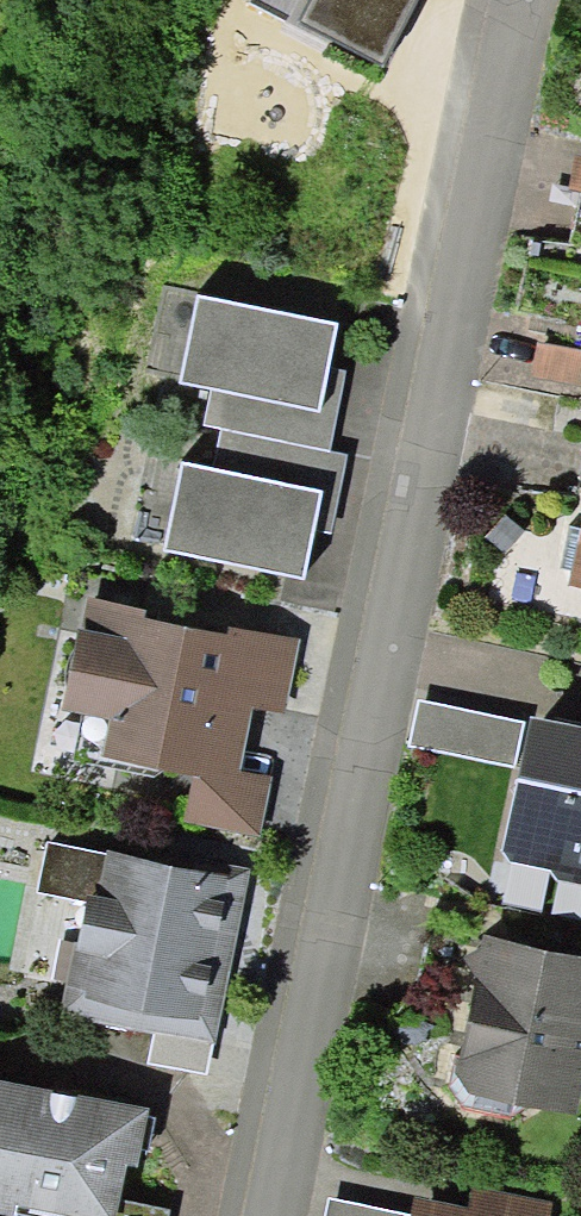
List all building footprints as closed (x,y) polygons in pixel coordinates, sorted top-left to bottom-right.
[(303,21),(383,63),(417,0),(314,0),(303,21)] [(575,157),(569,191),(580,193),(580,158),(575,157)] [(203,426),(219,429),(330,451),(346,372),(330,369),(339,324),(197,296),(179,384),(210,390),(203,426)] [(538,342),(530,376),(580,386),(580,350),(538,342)] [(348,455),(330,451),(219,429),(213,468),(183,462),(164,551),(305,580),(315,532),(331,534),(348,455)] [(569,586),(580,588),(580,526),(580,529),(572,570),(569,586)] [(572,570),(580,529),(568,527),(560,568),(572,570)] [(111,720),(103,757),(192,776),(184,820),(259,836),(270,778),(238,771),(251,707),(284,714),(299,640),(227,627),(227,633),(145,618),(146,610),(87,597),(62,711),(111,720)] [(514,769),(524,721),(419,697),(408,746),(514,769)] [(503,851),(510,862),(551,871),(558,881),(580,886),(580,727),(530,718),(503,851)] [(74,943),(60,1014),(155,1033),(214,1045),(215,1045),(251,870),(215,863),(213,873),(108,852),(108,854),(48,842),(38,893),(86,903),(78,944),(74,943)] [(470,1093),(512,1102),(576,1115),(580,1088),(580,956),(482,934),(480,949),(463,957),(474,977),(456,1074),(470,1093)] [(208,1075),(214,1045),(155,1033),(148,1063),(208,1075)] [(456,1074),(453,1092),(462,1107),(510,1118),(512,1102),(470,1093),(456,1074)] [(0,1080),(0,1214),(13,1215),(14,1213),(15,1205),(75,1215),(115,1215),(118,1201),(125,1163),(137,1167),(149,1108),(0,1080)] [(554,1204),(474,1187),(470,1207),(414,1197),(411,1215),(552,1215),(554,1204)] [(329,1198),(326,1215),(410,1215),(329,1198)] [(118,1201),(115,1215),(166,1215),(167,1211),(118,1201)] [(14,1213),(28,1215),(75,1215),(15,1205),(14,1213)]
